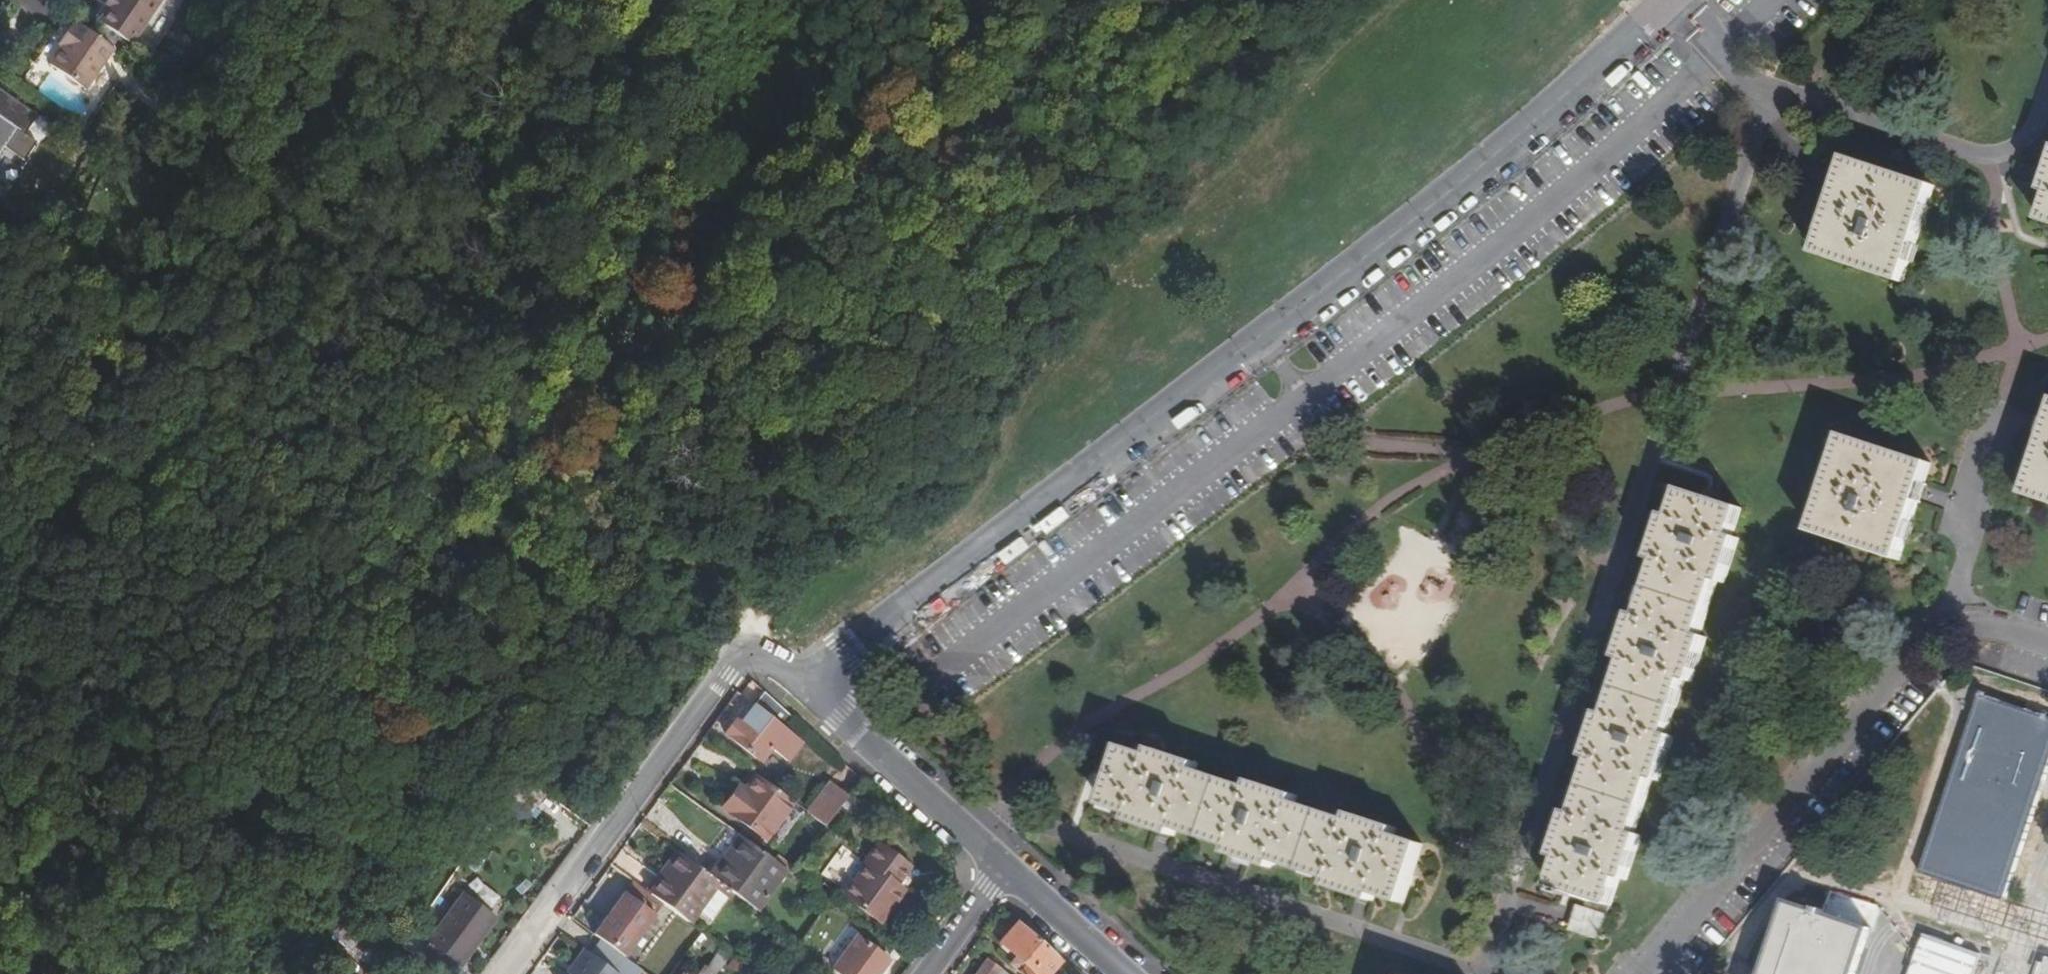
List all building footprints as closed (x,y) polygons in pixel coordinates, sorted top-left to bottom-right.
[(85,31),(119,54),(159,0),(114,0),(105,11),(97,6),(91,14),(95,18),(85,31)] [(54,50),(39,75),(75,98),(103,57),(65,33),(64,35),(59,32),(49,47),(54,50)] [(15,133),(25,139),(35,122),(0,101),(0,156),(15,133)] [(1838,182),(1814,254),(1901,283),(1933,186),(1847,158),(1838,182)] [(2040,222),(2047,225),(2047,197),(2040,222)] [(2025,497),(2047,504),(2047,429),(2047,431),(2025,497)] [(1843,437),(1811,534),(1898,562),(1921,493),(1930,465),(1843,437)] [(1611,906),(1621,878),(1626,880),(1641,836),(1636,834),(1653,778),(1659,781),(1673,736),(1668,734),(1685,681),(1691,683),(1706,637),(1700,636),(1717,581),(1723,583),(1738,538),(1732,536),(1741,510),(1681,491),(1672,518),(1664,515),(1657,539),(1650,560),(1657,562),(1640,616),(1632,614),(1625,635),(1617,659),(1625,661),(1607,715),(1600,713),(1591,739),(1585,758),(1592,760),(1574,813),(1567,812),(1560,833),(1553,856),(1560,858),(1551,887),(1555,888),(1553,895),(1568,900),(1570,893),(1596,901),(1592,913),(1576,907),(1568,933),(1597,941),(1609,905),(1611,906)] [(785,733),(793,721),(760,692),(730,738),(759,761),(771,747),(786,759),(799,744),(785,733)] [(1979,696),(1920,874),(2003,902),(2047,766),(2047,719),(1979,696)] [(1352,814),(1350,821),(1295,803),(1297,796),(1252,782),(1250,789),(1195,771),(1197,763),(1155,749),(1152,756),(1124,746),(1104,807),(1132,816),(1130,823),(1163,834),(1174,837),(1176,831),(1230,848),(1228,855),(1235,857),(1273,869),(1275,863),(1330,881),(1328,888),(1362,899),(1371,902),(1373,895),(1402,904),(1421,844),(1394,836),(1396,829),(1352,814)] [(767,843),(796,806),(756,775),(743,791),(737,787),(722,808),(767,843)] [(515,780),(504,796),(527,813),(539,798),(515,780)] [(827,783),(805,813),(823,827),(846,798),(827,783)] [(710,877),(717,882),(755,909),(784,869),(771,860),(740,836),(710,877)] [(875,845),(862,861),(865,864),(842,894),(879,922),(902,891),(895,886),(907,869),(875,845)] [(680,854),(650,895),(687,922),(717,882),(710,877),(680,854)] [(771,860),(784,869),(788,873),(792,869),(774,856),(771,860)] [(822,898),(809,888),(800,900),(813,910),(822,898)] [(655,916),(624,893),(594,935),(625,958),(655,916)] [(458,895),(422,943),(455,967),(492,919),(458,895)] [(1871,929),(1825,914),(1826,911),(1815,907),(1814,910),(1786,901),(1762,973),(1856,973),(1871,929)] [(376,930),(338,903),(323,923),(328,927),(315,945),(341,963),(354,945),(362,950),(376,930)] [(1017,921),(999,942),(1014,956),(1024,966),(1018,972),(1020,973),(1046,973),(1060,959),(1017,921)] [(828,973),(882,973),(890,964),(854,938),(828,973)] [(732,954),(722,947),(707,969),(704,967),(699,973),(717,973),(732,954)] [(584,950),(574,964),(577,966),(571,973),(618,973),(584,950)] [(1008,963),(1018,972),(1024,966),(1014,956),(1008,963)] [(988,959),(977,973),(1008,973),(988,959)] [(574,964),(567,973),(568,973),(571,973),(577,966),(574,964)]
